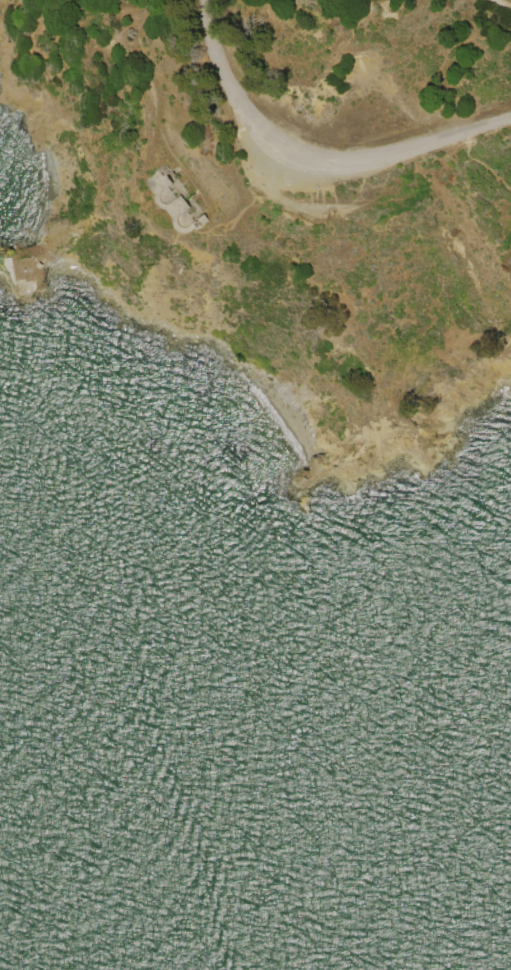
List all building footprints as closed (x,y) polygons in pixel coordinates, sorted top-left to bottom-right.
[(167,193),(166,196),(166,200),(167,203),(169,205),(172,207),(175,208),(178,209),(184,218),(184,221),(184,224),(186,227),(188,230),(191,231),(194,232),(197,233),(200,232),(203,231),(206,228),(208,231),(222,221),(205,198),(211,193),(207,188),(201,192),(187,173),(192,169),(190,166),(184,170),(179,162),(167,170),(168,172),(157,180),(167,193)] [(38,285),(33,257),(13,260),(13,256),(2,258),(21,295),(32,294),(38,285)]
